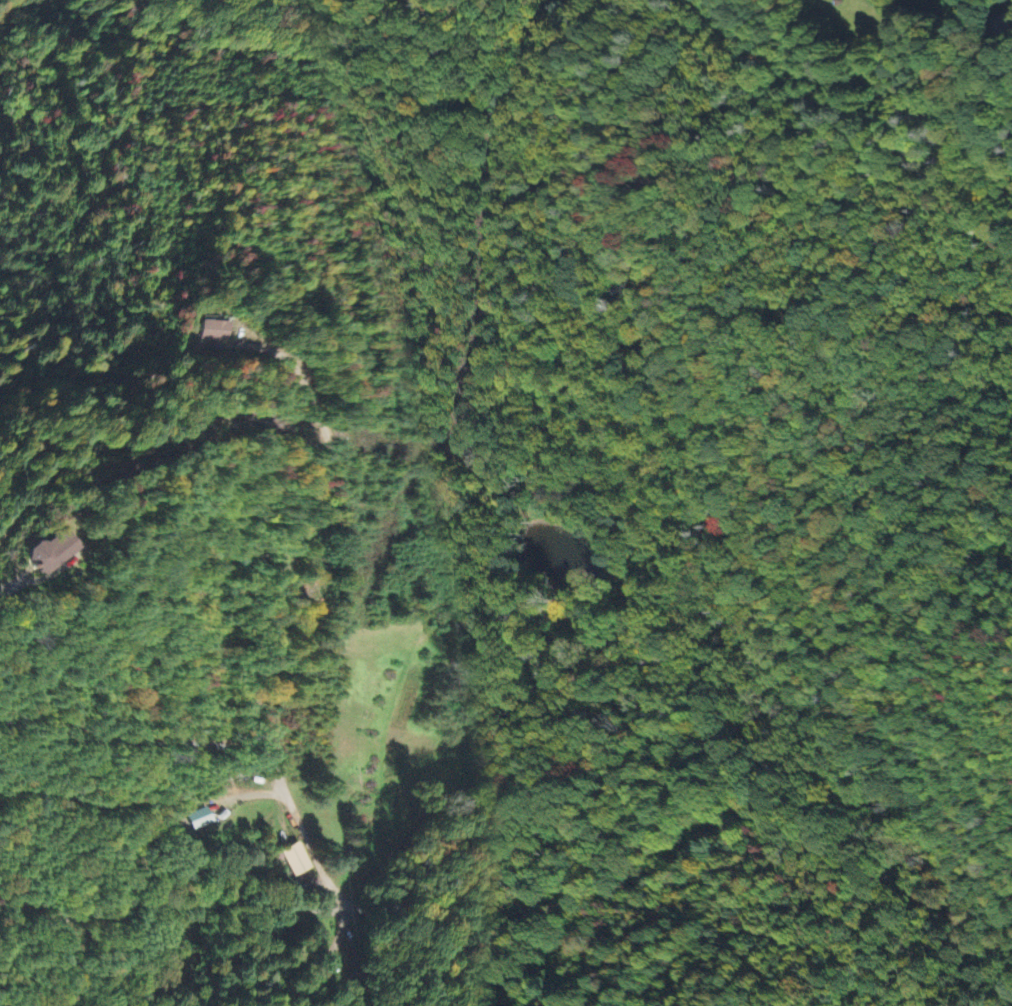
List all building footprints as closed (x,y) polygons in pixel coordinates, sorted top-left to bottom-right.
[(200,340),(227,343),(229,323),(203,320),(200,340)] [(70,546),(54,528),(36,544),(32,540),(16,554),(36,577),(70,546)] [(300,874),(297,866),(306,863),(299,845),(280,853),(290,878),(300,874)]
